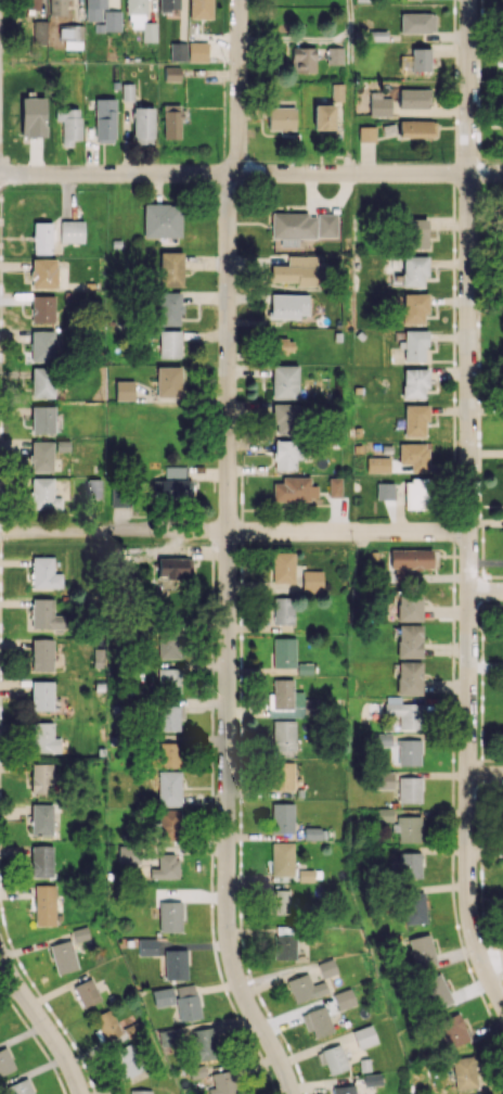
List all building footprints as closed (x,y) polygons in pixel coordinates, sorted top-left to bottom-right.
[(39,0),(17,0),(17,8),(38,10),(39,0)] [(66,0),(49,0),(49,15),(66,16),(66,0)] [(106,0),(85,0),(85,21),(102,21),(102,10),(106,10),(106,0)] [(127,28),(142,28),(142,42),(156,42),(156,22),(146,22),(146,0),(127,0),(127,28)] [(159,11),(179,11),(178,0),(158,0),(159,11)] [(189,18),(212,19),(212,0),(189,0),(189,18)] [(94,31),(121,32),(121,11),(103,10),(103,24),(94,24),(94,31)] [(434,33),(434,13),(400,13),(400,33),(434,33)] [(46,44),(46,21),(33,20),(33,44),(46,44)] [(83,26),(59,26),(59,40),(64,40),(64,49),(82,49),(83,26)] [(186,61),(186,42),(170,42),(170,61),(186,61)] [(188,62),(207,62),(207,42),(188,42),(188,62)] [(315,47),(291,47),(292,74),(316,73),(315,47)] [(327,65),(343,64),(343,47),(327,47),(327,65)] [(430,71),(430,49),(412,48),(411,70),(430,71)] [(179,67),(164,67),(164,81),(180,81),(179,67)] [(343,101),(343,84),(331,84),(331,101),(343,101)] [(398,107),(429,108),(430,89),(399,88),(398,107)] [(369,116),(390,116),(391,98),(381,98),(381,92),(369,92),(369,116)] [(21,134),(45,134),(44,97),(20,98),(21,134)] [(115,139),(115,98),(95,98),(95,139),(115,139)] [(164,139),(180,139),(180,105),(163,105),(164,139)] [(313,130),(334,130),(334,105),(313,105),(313,130)] [(153,139),(154,107),(133,107),(132,139),(153,139)] [(268,131),(295,131),(295,107),(268,107),(268,131)] [(62,146),(72,146),(72,140),(81,140),(80,108),(61,109),(62,146)] [(435,137),(435,120),(398,121),(398,137),(435,137)] [(358,141),(375,141),(375,126),(358,126),(358,141)] [(181,237),(180,204),(143,204),(143,237),(181,237)] [(271,238),(283,238),(283,244),(297,244),(297,238),(316,238),(316,214),(271,213),(271,238)] [(317,237),(337,237),(337,213),(317,214),(317,237)] [(427,219),(403,218),(403,248),(427,248),(427,219)] [(83,220),(60,221),(60,243),(84,242),(83,220)] [(51,222),(33,222),(32,254),(51,254),(51,222)] [(182,252),(160,252),(159,286),(182,286),(182,252)] [(271,283),(316,283),(317,256),(288,255),(288,265),(271,265),(271,283)] [(402,287),(426,286),(426,256),(402,256),(402,287)] [(57,288),(57,259),(31,258),(31,288),(57,288)] [(156,325),(180,325),(180,292),(156,292),(156,325)] [(402,323),(424,324),(425,314),(428,314),(428,294),(402,293),(402,323)] [(308,318),(308,294),(270,294),(269,317),(308,318)] [(54,296),(31,295),(31,322),(54,323),(54,296)] [(31,361),(54,361),(54,331),(31,330),(31,361)] [(426,330),(403,330),(403,341),(401,341),(401,361),(426,361),(426,330)] [(181,358),(181,331),(159,331),(159,358),(181,358)] [(293,354),(293,339),(271,338),(271,353),(293,354)] [(272,399),(298,399),(297,365),(271,365),(272,399)] [(54,398),(55,368),(32,367),(32,397),(54,398)] [(182,367),(156,367),(156,396),(181,397),(182,367)] [(428,388),(427,368),(402,369),(402,398),(425,397),(424,388),(428,388)] [(133,381),(115,381),(115,400),(133,400),(133,381)] [(276,433),(297,434),(298,404),(272,403),(272,423),(276,424),(276,433)] [(404,437),(427,436),(426,404),(403,405),(404,437)] [(54,433),(54,406),(32,405),(32,433),(54,433)] [(295,470),(296,459),(300,459),(301,441),(274,440),(273,470),(295,470)] [(53,471),(52,441),(30,441),(31,472),(53,471)] [(399,464),(411,464),(411,472),(428,473),(429,443),(399,443),(399,464)] [(367,472),(390,472),(390,457),(367,457),(367,472)] [(185,466),(164,466),(164,480),(154,480),(154,498),(192,498),(192,480),(185,480),(185,466)] [(273,501),(317,500),(317,485),(310,486),(309,476),(282,477),(282,483),(273,483),(273,501)] [(340,497),(340,477),(329,477),(328,497),(340,497)] [(52,478),(31,478),(30,509),(62,509),(62,497),(52,497),(52,478)] [(404,509),(428,509),(428,496),(428,479),(405,479),(404,509)] [(394,499),(394,483),(376,483),(376,499),(394,499)] [(110,507),(130,507),(130,489),(111,488),(110,507)] [(432,550),(390,549),(390,570),(431,570),(432,550)] [(272,583),(294,583),(294,552),(273,552),(272,583)] [(53,557),(32,556),(31,587),(62,588),(62,573),(53,573),(53,557)] [(158,578),(192,578),(192,558),(157,558),(158,578)] [(322,592),(322,570),(302,570),(302,591),(322,592)] [(421,621),(421,593),(398,592),(397,621),(421,621)] [(293,597),(273,597),(273,625),(293,625),(293,597)] [(65,615),(53,615),(53,598),(31,598),(31,628),(65,629),(65,615)] [(421,658),(421,624),(397,624),(397,658),(421,658)] [(158,659),(180,659),(180,630),(158,630),(158,659)] [(295,637),(273,637),(273,668),(295,667),(295,637)] [(31,638),(31,670),(53,671),(53,639),(31,638)] [(103,667),(104,648),(93,648),(92,667),(103,667)] [(397,694),(420,694),(421,661),(397,661),(397,694)] [(180,669),(158,668),(157,686),(179,687),(180,669)] [(293,679),(273,679),(273,694),(268,694),(268,717),(306,717),(306,713),(313,713),(313,699),(303,699),(303,692),(293,692),(293,679)] [(52,710),(52,681),(31,681),(31,710),(52,710)] [(400,703),(400,696),(384,697),(385,715),(399,715),(399,729),(420,729),(420,703),(400,703)] [(182,706),(156,706),(155,730),(182,730),(182,706)] [(272,753),(295,754),(296,720),(273,720),(272,753)] [(53,723),(32,722),(31,752),(60,752),(61,738),(52,738),(53,723)] [(398,765),(419,766),(420,739),(398,739),(398,765)] [(178,767),(178,743),(158,742),(157,757),(151,757),(150,766),(178,767)] [(293,790),(294,763),(272,762),(271,789),(293,790)] [(31,793),(53,793),(53,764),(31,763),(31,793)] [(180,771),(158,771),(158,806),(180,806),(180,771)] [(393,789),(393,772),(372,772),(372,789),(393,789)] [(421,777),(398,777),(398,803),(420,803),(421,777)] [(294,803),(272,803),(271,833),(294,833),(294,803)] [(52,804),(31,805),(31,835),(52,835),(52,804)] [(377,821),(392,821),(393,809),(377,808),(377,821)] [(180,840),(180,810),(159,810),(159,840),(180,840)] [(398,842),(421,842),(421,816),(395,816),(395,832),(398,832),(398,842)] [(303,840),(326,840),(326,828),(303,828),(303,840)] [(293,842),(271,842),(271,876),(293,876),(293,842)] [(31,845),(30,877),(52,877),(53,845),(31,845)] [(118,863),(138,863),(137,845),(117,846),(118,863)] [(398,853),(398,859),(389,859),(390,879),(421,878),(420,852),(398,853)] [(158,868),(149,868),(150,879),(178,878),(177,853),(158,854),(158,868)] [(313,881),(313,869),(298,869),(298,881),(313,881)] [(35,926),(56,926),(55,884),(35,884),(35,926)] [(267,913),(289,914),(290,890),(267,889),(267,913)] [(405,924),(426,923),(424,892),(403,893),(405,924)] [(181,901),(158,901),(158,932),(181,932),(181,901)] [(295,959),(296,926),(275,925),(274,959),(295,959)] [(436,964),(428,934),(407,940),(415,970),(436,964)] [(49,945),(57,974),(78,968),(70,939),(49,945)] [(157,939),(138,939),(138,955),(156,955),(157,939)] [(164,980),(187,979),(186,949),(164,950),(164,980)] [(321,978),(336,974),(333,959),(318,962),(321,978)] [(324,981),(311,985),(307,973),(286,980),(294,1004),(328,993),(324,981)] [(452,1002),(440,974),(423,981),(435,1010),(452,1002)] [(100,1001),(91,978),(73,985),(82,1008),(100,1001)] [(200,1019),(196,984),(175,986),(179,1022),(200,1019)] [(151,990),(153,1007),(174,1004),(172,987),(151,990)] [(356,1005),(351,988),(333,993),(337,1010),(356,1005)] [(314,1038),(333,1032),(325,1007),(301,1014),(306,1032),(312,1030),(314,1038)] [(121,1034),(110,1009),(94,1016),(104,1041),(121,1034)] [(469,1041),(458,1012),(438,1020),(449,1049),(469,1041)] [(351,1031),(358,1049),(377,1042),(370,1024),(351,1031)] [(194,1061),(216,1060),(214,1027),(193,1028),(194,1061)] [(143,1071),(133,1042),(111,1050),(122,1079),(143,1071)] [(316,1051),(319,1065),(326,1063),(328,1074),(347,1069),(341,1045),(316,1051)] [(14,1070),(6,1047),(0,1050),(0,1075),(14,1070)] [(476,1056),(453,1057),(455,1088),(477,1088),(476,1056)] [(212,1073),(213,1088),(207,1088),(208,1093),(233,1093),(231,1071),(212,1073)] [(363,1075),(364,1086),(381,1084),(380,1074),(363,1075)] [(10,1093),(33,1093),(28,1078),(7,1085),(10,1093)] [(333,1093),(355,1093),(354,1084),(332,1087),(333,1093)]
